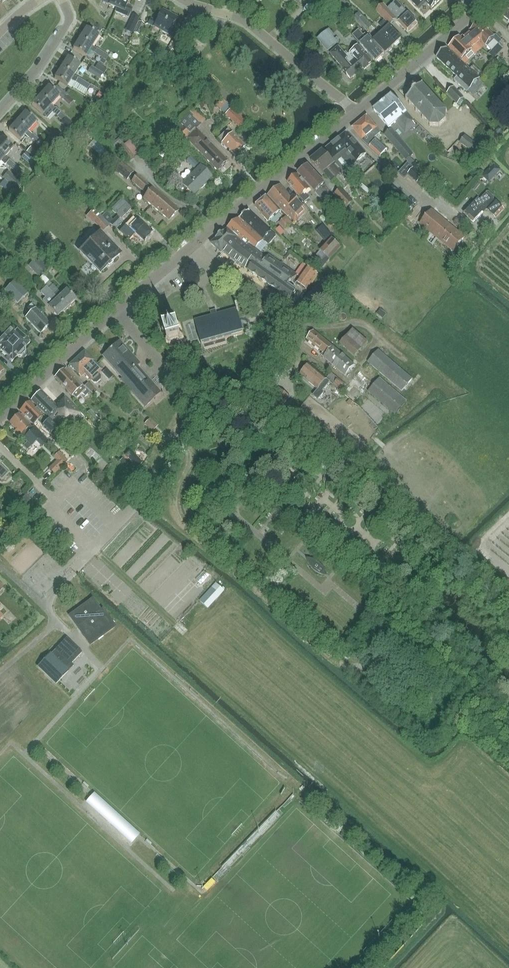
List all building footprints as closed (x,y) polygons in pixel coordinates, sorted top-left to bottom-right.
[(116,8),(114,13),(128,19),(132,8),(127,6),(129,0),(120,0),(116,8)] [(404,8),(396,0),(387,8),(383,3),(376,10),(390,25),(396,19),(408,32),(418,23),(404,8)] [(420,10),(426,4),(431,9),(439,1),(440,0),(409,0),(420,10)] [(507,3),(499,13),(508,21),(508,4),(507,3)] [(160,31),(170,14),(162,10),(156,22),(150,19),(148,24),(160,31)] [(358,22),(363,17),(359,13),(354,17),(358,22)] [(174,38),(176,34),(171,31),(178,19),(170,14),(160,31),(174,38)] [(132,15),(127,27),(133,30),(139,18),(132,15)] [(358,22),(366,30),(371,25),(363,17),(358,22)] [(139,35),(144,23),(139,21),(134,32),(139,35)] [(401,40),(389,27),(384,21),(379,26),(383,30),(382,31),(380,32),(394,47),(401,40)] [(470,29),(465,33),(465,34),(481,49),(482,50),(486,46),(491,51),(501,41),(496,36),(493,36),(479,22),(471,30),(470,29)] [(92,46),(98,36),(86,28),(79,39),(92,46)] [(338,43),(327,29),(316,38),(328,51),(338,43)] [(384,55),(369,38),(365,34),(363,35),(359,30),(352,36),(361,45),(361,44),(376,62),(384,55)] [(386,54),(394,47),(380,32),(379,34),(380,35),(374,41),(386,54)] [(458,39),(450,47),(454,52),(452,53),(466,66),(471,62),(470,60),(482,50),(481,49),(465,34),(465,33),(460,38),(458,39)] [(96,49),(92,46),(79,39),(73,49),(85,57),(86,57),(89,59),(93,53),(100,57),(103,52),(97,48),(96,49)] [(365,69),(372,63),(358,46),(346,56),(339,47),(329,55),(343,70),(351,79),(364,68),(365,69)] [(158,54),(156,56),(165,63),(167,61),(175,52),(170,47),(169,47),(166,50),(163,47),(158,54)] [(466,66),(452,53),(447,48),(436,58),(457,77),(454,80),(467,92),(468,92),(473,97),(485,85),(479,80),(480,79),(466,66)] [(106,60),(108,57),(109,56),(103,52),(100,57),(102,58),(106,61),(107,61),(106,60)] [(73,76),(80,66),(67,58),(61,68),(73,76)] [(103,73),(95,68),(92,66),(88,72),(99,79),(103,73)] [(61,68),(54,78),(67,86),(71,81),(76,84),(77,83),(81,86),(84,81),(78,77),(77,79),(73,76),(61,68)] [(87,89),(89,86),(90,85),(84,81),(81,86),(87,89)] [(48,86),(40,95),(51,105),(52,104),(59,97),(59,96),(53,90),(48,86)] [(445,123),(446,114),(422,87),(406,101),(430,128),(439,128),(445,123)] [(459,106),(464,101),(462,100),(464,98),(454,87),(447,93),(459,106)] [(40,95),(32,105),(43,115),(48,119),(53,113),(55,115),(57,116),(61,112),(59,111),(52,104),(51,105),(40,95)] [(404,131),(414,122),(392,96),(374,110),(389,128),(396,122),(404,131)] [(224,114),(230,108),(221,100),(215,106),(224,114)] [(231,109),(225,115),(230,120),(236,114),(231,109)] [(28,131),(29,131),(36,122),(25,112),(17,121),(28,131)] [(61,112),(57,116),(62,121),(65,118),(66,117),(61,112)] [(190,112),(178,123),(181,126),(189,135),(190,136),(186,139),(188,141),(217,171),(227,161),(208,141),(196,129),(202,124),(190,112)] [(387,149),(378,141),(375,138),(381,133),(367,116),(352,128),(362,140),(379,156),(387,149)] [(62,121),(61,123),(70,131),(75,126),(65,118),(62,121)] [(32,134),(29,131),(28,131),(17,121),(9,130),(20,140),(25,134),(34,142),(38,138),(32,133),(32,134)] [(178,146),(189,135),(181,126),(170,138),(178,146)] [(245,147),(239,141),(228,129),(218,138),(222,143),(221,144),(226,150),(227,149),(235,157),(239,153),(241,156),(247,151),(244,148),(245,147)] [(391,129),(384,135),(406,160),(413,154),(391,129)] [(63,140),(54,131),(47,138),(56,147),(63,140)] [(366,154),(355,141),(347,132),(323,151),(343,173),(366,154)] [(96,147),(100,141),(91,136),(87,142),(96,147)] [(478,146),(472,141),(465,136),(460,142),(478,156),(483,151),(486,153),(491,145),(483,140),(478,146)] [(14,148),(2,137),(0,140),(0,152),(6,157),(14,148)] [(38,138),(34,142),(40,148),(44,143),(38,138)] [(124,144),(121,141),(119,138),(111,144),(119,154),(121,152),(128,162),(134,157),(140,152),(131,140),(124,144)] [(26,152),(36,159),(40,154),(30,147),(26,152)] [(100,157),(108,163),(113,157),(106,150),(100,157)] [(343,174),(343,173),(323,151),(311,161),(325,178),(326,177),(331,182),(335,179),(344,188),(351,182),(343,174)] [(6,157),(0,152),(0,163),(1,162),(6,166),(7,165),(11,168),(15,164),(10,160),(9,160),(6,157)] [(21,157),(31,166),(36,161),(26,152),(21,157)] [(115,170),(122,162),(114,156),(113,157),(108,163),(115,170)] [(133,172),(122,162),(115,170),(127,180),(133,172)] [(15,164),(11,168),(16,173),(20,169),(15,164)] [(494,164),(483,176),(490,182),(500,170),(494,164)] [(193,195),(211,177),(200,166),(182,184),(193,195)] [(307,183),(316,175),(307,166),(298,173),(307,183)] [(414,168),(408,175),(417,183),(423,176),(418,172),(414,168)] [(22,184),(8,172),(3,178),(17,190),(22,184)] [(305,192),(309,188),(297,174),(288,182),(300,196),(305,202),(310,198),(305,192)] [(177,210),(161,196),(137,175),(132,181),(147,195),(143,199),(168,221),(177,210)] [(323,201),(330,196),(322,186),(324,184),(316,175),(307,183),(323,201)] [(4,180),(0,184),(10,193),(14,189),(4,180)] [(302,206),(303,205),(293,195),(290,197),(280,185),(268,196),(287,216),(288,216),(295,223),(308,212),(302,206)] [(346,208),(353,202),(340,188),(334,194),(346,208)] [(486,209),(495,218),(504,209),(486,193),(475,204),(473,203),(463,213),(473,223),(486,209)] [(268,222),(281,212),(268,196),(255,206),(268,222)] [(405,214),(414,205),(404,196),(395,205),(405,214)] [(102,217),(98,212),(94,209),(86,217),(93,223),(94,222),(103,231),(110,225),(102,217)] [(433,246),(439,239),(453,251),(464,238),(431,210),(428,214),(425,212),(416,221),(420,224),(419,224),(430,233),(424,239),(433,246)] [(239,219),(264,241),(269,245),(277,237),(250,212),(249,211),(239,219)] [(118,217),(114,221),(110,217),(112,216),(107,212),(102,217),(110,225),(110,224),(121,234),(123,232),(130,239),(135,233),(144,243),(154,233),(140,220),(137,222),(133,218),(126,225),(123,222),(118,217)] [(293,224),(286,217),(279,223),(286,230),(293,224)] [(257,249),(264,241),(239,219),(230,227),(244,239),(249,243),(257,249)] [(335,242),(332,238),(333,237),(324,226),(317,232),(327,244),(320,251),(330,260),(341,248),(335,242)] [(244,239),(230,227),(210,243),(221,253),(223,251),(234,261),(244,269),(246,267),(249,269),(247,271),(252,275),(253,274),(257,277),(257,278),(262,281),(267,284),(266,285),(271,288),(272,287),(276,290),(275,291),(276,292),(277,291),(281,294),(281,295),(289,301),(299,288),(290,282),(295,274),(264,251),(262,254),(249,243),(246,246),(241,242),(244,239)] [(99,234),(80,252),(100,273),(119,255),(99,234)] [(28,266),(38,276),(47,267),(37,257),(28,266)] [(293,282),(300,287),(306,291),(319,274),(303,263),(296,273),(298,275),(293,282)] [(4,291),(18,304),(28,293),(14,280),(4,291)] [(66,290),(62,295),(53,285),(52,285),(48,289),(46,287),(67,308),(76,300),(66,290)] [(58,317),(67,308),(46,287),(40,293),(45,298),(43,300),(49,307),(58,317)] [(40,334),(50,325),(31,305),(28,308),(32,312),(26,318),(40,334)] [(244,333),(241,320),(238,311),(239,310),(238,306),(236,307),(237,308),(217,314),(217,311),(211,313),(212,316),(195,320),(202,346),(204,345),(205,349),(227,343),(226,339),(244,333)] [(381,311),(377,315),(383,320),(387,315),(381,311)] [(25,349),(24,348),(29,343),(7,322),(4,326),(9,331),(0,341),(0,350),(12,361),(17,356),(18,357),(21,357),(25,353),(25,349)] [(183,340),(185,340),(185,338),(182,339),(180,330),(182,329),(181,327),(179,327),(179,325),(176,325),(177,328),(168,330),(167,328),(165,328),(166,331),(163,331),(164,333),(166,333),(169,342),(167,343),(167,345),(169,344),(170,347),(172,346),(172,343),(180,341),(181,344),(184,343),(183,340)] [(368,342),(353,329),(340,345),(355,358),(368,342)] [(346,376),(355,365),(332,346),(313,330),(306,339),(323,352),(321,355),(346,376)] [(110,349),(103,355),(123,378),(121,379),(133,393),(148,380),(136,366),(139,363),(120,341),(117,343),(116,342),(109,348),(110,349)] [(402,391),(412,379),(378,350),(368,361),(402,391)] [(97,365),(85,352),(70,365),(78,375),(81,377),(85,374),(86,375),(91,381),(94,383),(97,383),(101,379),(101,376),(99,374),(103,369),(105,367),(101,362),(97,365)] [(309,365),(301,375),(317,389),(312,396),(318,400),(323,394),(322,393),(331,383),(309,365)] [(89,392),(82,386),(66,368),(55,378),(75,399),(81,393),(85,397),(89,392)] [(346,384),(330,373),(326,378),(334,383),(333,384),(341,390),(346,384)] [(346,386),(353,393),(365,381),(359,374),(346,386)] [(368,391),(395,414),(407,401),(379,378),(368,391)] [(145,407),(158,395),(160,393),(148,380),(133,393),(145,407)] [(85,386),(97,398),(100,395),(88,383),(85,386)] [(71,429),(82,417),(64,398),(55,406),(41,392),(31,401),(64,433),(69,427),(71,429)] [(30,403),(20,412),(22,414),(24,417),(33,425),(37,421),(44,428),(45,428),(50,433),(56,428),(45,417),(30,403)] [(100,420),(90,410),(85,415),(95,425),(100,420)] [(10,421),(10,423),(16,430),(14,432),(18,436),(20,434),(28,442),(25,445),(28,449),(35,442),(42,435),(35,428),(34,430),(29,425),(23,418),(24,417),(22,414),(21,414),(20,415),(19,414),(16,417),(14,417),(10,421)] [(285,416),(280,422),(286,427),(291,420),(285,416)] [(70,441),(63,447),(71,457),(72,456),(78,451),(70,441)] [(49,469),(54,473),(67,460),(59,452),(53,457),(57,461),(49,469)] [(8,473),(0,465),(0,479),(1,480),(8,473)] [(25,494),(12,506),(18,512),(30,499),(25,494)] [(320,575),(322,573),(323,571),(325,570),(323,568),(322,566),(321,565),(319,564),(318,562),(316,561),(314,560),(312,559),(311,561),(310,563),(308,564),(309,566),(311,568),(312,569),(313,570),(315,572),(317,573),(318,574),(320,575)] [(225,592),(216,584),(200,602),(208,609),(225,592)] [(74,613),(70,616),(78,627),(80,629),(82,632),(90,644),(114,626),(102,610),(101,611),(92,599),(82,607),(83,608),(80,610),(74,613)] [(82,652),(66,637),(50,654),(49,653),(37,666),(56,684),(68,671),(66,669),(82,652)] [(141,835),(94,793),(86,802),(132,843),(141,835)] [(205,891),(213,885),(210,881),(202,887),(205,891)]
